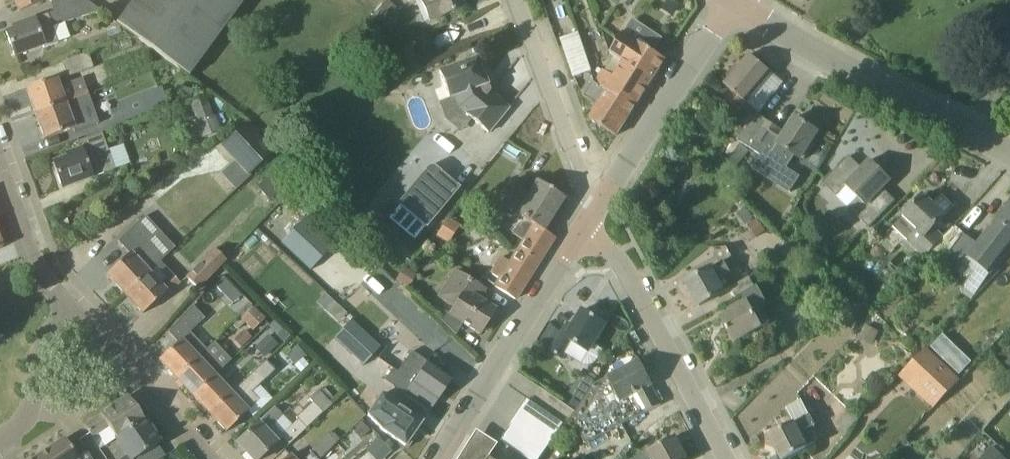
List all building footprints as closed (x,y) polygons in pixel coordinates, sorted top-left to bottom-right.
[(43,46),(44,48),(70,38),(65,24),(84,16),(100,11),(85,0),(54,0),(51,1),(55,13),(36,20),(36,19),(12,27),(13,30),(6,33),(14,56),(43,46)] [(19,13),(43,2),(42,0),(13,0),(19,13)] [(116,24),(189,78),(246,0),(134,0),(116,24)] [(386,0),(373,15),(385,26),(398,11),(386,0)] [(464,7),(461,0),(416,0),(417,2),(420,1),(429,22),(464,7)] [(654,52),(663,39),(646,28),(637,41),(624,33),(610,54),(615,57),(615,58),(624,64),(625,62),(653,80),(666,60),(654,52)] [(561,39),(574,77),(591,71),(578,33),(561,39)] [(62,62),(68,78),(100,65),(99,61),(103,59),(99,49),(62,62)] [(485,85),(483,85),(482,81),(484,80),(473,50),(472,50),(474,55),(472,56),(468,58),(462,62),(459,64),(438,72),(448,100),(450,99),(455,111),(470,123),(472,120),(488,133),(508,109),(489,94),(490,92),(490,91),(490,90),(490,89),(489,88),(489,87),(488,86),(487,86),(486,85),(485,85)] [(732,91),(728,97),(725,100),(731,104),(740,112),(742,109),(772,73),(750,55),(724,84),(732,91)] [(638,103),(653,80),(625,62),(624,64),(615,58),(606,72),(603,70),(595,82),(595,83),(604,89),(607,83),(638,103)] [(35,114),(88,95),(86,88),(82,79),(61,87),(57,78),(26,89),(35,114)] [(595,83),(595,82),(594,83),(593,82),(583,96),(598,106),(590,119),(616,136),(638,103),(607,83),(604,89),(595,83)] [(124,123),(153,111),(145,93),(116,105),(124,123)] [(44,139),(72,128),(74,132),(97,123),(88,95),(35,114),(44,139)] [(199,123),(214,116),(205,95),(190,101),(199,123)] [(740,112),(731,104),(724,113),(735,122),(742,114),(740,112)] [(743,121),(749,126),(755,119),(749,114),(743,121)] [(795,118),(785,133),(785,134),(778,130),(779,129),(757,115),(755,119),(749,126),(737,141),(750,149),(762,156),(763,153),(787,169),(795,157),(802,162),(803,160),(805,161),(814,145),(811,143),(818,132),(795,118)] [(221,131),(214,116),(199,123),(196,124),(202,138),(205,137),(221,131)] [(221,147),(235,161),(248,175),(275,149),(248,121),(221,147)] [(695,127),(695,132),(699,136),(704,135),(708,131),(707,126),(704,123),(698,123),(695,127)] [(62,188),(115,169),(102,133),(79,141),(82,149),(66,154),(68,158),(53,163),(62,188)] [(870,228),(882,215),(896,201),(883,189),(891,180),(871,160),(862,168),(849,156),(823,183),(837,197),(847,187),(859,199),(849,208),(870,228)] [(440,174),(435,168),(431,166),(427,169),(424,172),(426,173),(399,205),(426,228),(460,188),(457,186),(455,187),(441,172),(440,174)] [(270,174),(256,187),(270,201),(284,188),(270,174)] [(544,232),(564,199),(536,181),(528,194),(513,185),(500,206),(516,216),(514,219),(520,222),(513,234),(522,240),(523,241),(533,226),(544,232)] [(942,197),(934,206),(923,196),(903,218),(904,219),(900,224),(898,222),(892,229),(926,260),(946,238),(935,228),(953,207),(942,197)] [(1009,250),(1009,202),(978,244),(963,233),(943,261),(970,281),(967,285),(977,292),(989,276),(990,276),(1009,250)] [(107,275),(124,294),(149,271),(155,265),(155,266),(160,262),(165,258),(174,248),(145,216),(142,218),(118,241),(130,254),(107,275)] [(62,233),(70,231),(67,219),(59,222),(62,233)] [(757,239),(766,232),(757,219),(748,226),(757,239)] [(310,271),(332,247),(303,220),(281,244),(310,271)] [(486,221),(478,229),(483,235),(489,241),(497,234),(486,221)] [(554,238),(544,232),(533,226),(523,241),(522,240),(508,262),(500,257),(490,274),(498,279),(494,286),(515,300),(554,238)] [(199,290),(227,261),(214,248),(186,277),(199,290)] [(726,275),(731,272),(724,261),(686,282),(700,306),(733,288),(726,275)] [(149,271),(124,294),(143,314),(165,293),(167,295),(180,283),(160,262),(155,266),(149,271)] [(417,276),(404,268),(396,281),(409,289),(417,276)] [(484,290),(467,279),(454,271),(437,298),(453,308),(448,315),(463,323),(480,334),(495,310),(478,300),(484,290)] [(756,286),(752,277),(733,287),(737,296),(756,286)] [(221,293),(229,285),(223,278),(214,286),(221,293)] [(761,329),(761,328),(772,348),(789,339),(778,319),(771,323),(762,306),(768,302),(759,286),(744,293),(748,301),(730,311),(731,313),(721,319),(734,342),(760,328),(761,329)] [(322,310),(331,301),(324,294),(315,303),(322,310)] [(854,316),(863,307),(855,300),(847,308),(854,316)] [(177,343),(159,360),(176,378),(198,357),(199,357),(206,350),(192,335),(207,321),(195,308),(168,333),(177,343)] [(265,320),(254,308),(241,320),(253,332),(265,320)] [(581,364),(596,341),(606,324),(583,310),(573,326),(568,323),(551,351),(562,358),(565,354),(581,364)] [(333,339),(363,367),(380,348),(351,320),(333,339)] [(550,325),(539,343),(550,350),(561,332),(550,325)] [(866,325),(861,336),(872,340),(875,342),(879,332),(876,330),(866,325)] [(290,337),(283,329),(277,335),(276,336),(283,343),(290,337)] [(244,331),(234,341),(242,349),(252,339),(244,331)] [(255,349),(264,358),(277,345),(268,336),(255,349)] [(221,370),(231,360),(214,342),(206,350),(199,357),(198,357),(176,378),(192,396),(221,369),(221,370)] [(287,356),(295,365),(296,367),(304,360),(307,357),(297,347),(287,356)] [(926,348),(918,357),(921,360),(908,374),(939,403),(944,397),(957,384),(961,380),(926,348)] [(451,380),(435,368),(412,352),(398,373),(378,359),(372,368),(385,381),(428,412),(451,380)] [(226,432),(249,411),(242,403),(275,372),(266,361),(238,388),(237,387),(209,414),(226,432)] [(585,441),(661,405),(661,404),(664,401),(659,392),(655,392),(639,361),(596,383),(597,386),(572,418),(585,441)] [(428,412),(385,381),(372,368),(370,371),(373,373),(366,384),(397,406),(381,428),(405,445),(428,412)] [(237,387),(221,370),(221,369),(192,396),(209,414),(237,387)] [(576,412),(557,399),(541,388),(532,402),(567,426),(572,418),(576,412)] [(309,399),(313,403),(297,419),(298,420),(307,429),(323,414),(332,405),(331,403),(326,398),(321,393),(319,390),(309,399)] [(100,433),(102,435),(108,445),(115,440),(114,439),(143,420),(128,397),(100,415),(85,425),(93,438),(100,433)] [(568,406),(576,411),(581,403),(573,398),(568,406)] [(567,426),(528,400),(502,442),(529,458),(544,458),(567,426)] [(815,443),(807,429),(815,425),(801,400),(786,408),(794,422),(769,436),(781,458),(785,458),(815,443)] [(273,426),(283,417),(274,407),(237,443),(252,458),(260,458),(283,437),(273,426)] [(159,444),(152,433),(154,431),(148,421),(145,423),(143,420),(114,439),(115,440),(126,458),(124,458),(135,458),(159,444)] [(495,440),(476,427),(456,458),(483,458),(495,440)] [(332,448),(332,447),(336,443),(328,434),(310,452),(312,454),(306,458),(320,458),(322,457),(322,458),(332,448)] [(676,436),(648,452),(647,450),(633,458),(688,458),(676,436)] [(69,446),(65,439),(38,457),(39,458),(78,458),(69,446)] [(370,448),(380,458),(384,458),(392,451),(380,439),(370,448)] [(993,446),(980,458),(1005,458),(993,446)]
